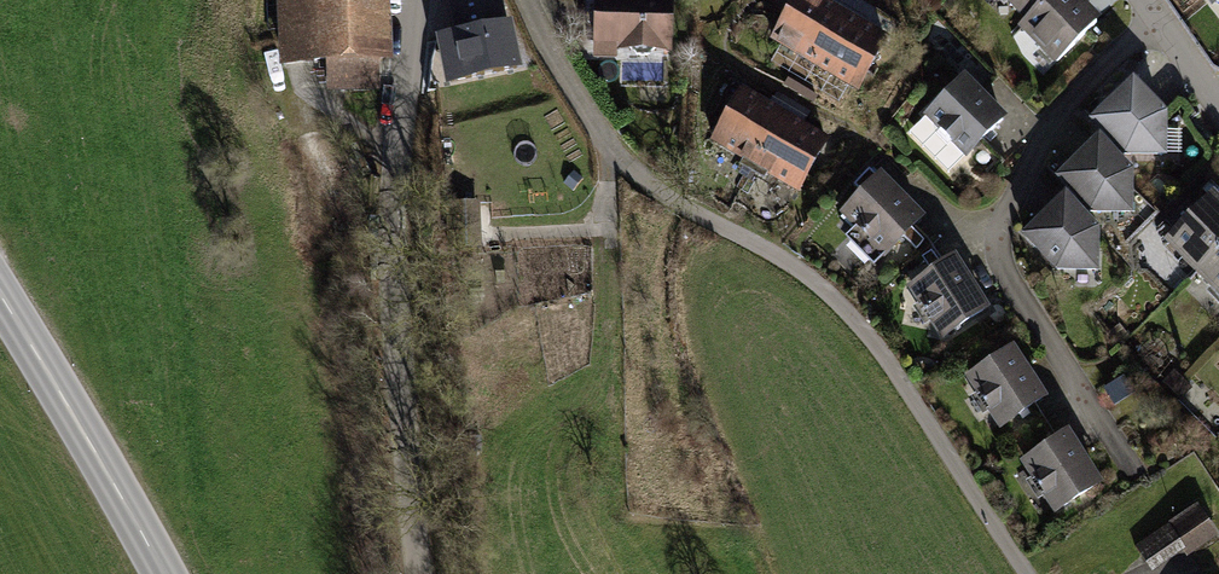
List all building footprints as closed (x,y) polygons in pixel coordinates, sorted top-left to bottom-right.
[(284,61),(328,59),(329,86),(371,84),(370,57),(384,57),(381,0),(282,0),(284,61)] [(469,32),(501,24),(496,0),(462,0),(469,32)] [(597,45),(629,46),(637,55),(648,55),(657,46),(669,46),(670,0),(598,0),(598,5),(589,13),(589,24),(597,32),(597,45)] [(844,16),(818,0),(798,0),(774,40),(815,65),(844,16)] [(1030,20),(1051,0),(1010,0),(1030,20)] [(1023,27),(1057,62),(1097,23),(1074,0),(1051,0),(1030,20),(1023,27)] [(857,89),(886,40),(844,16),(815,65),(857,89)] [(964,79),(928,114),(967,153),(1003,119),(964,79)] [(1133,84),(1094,122),(1125,154),(1164,154),(1164,115),(1133,84)] [(743,92),(714,141),(756,165),(785,117),(743,92)] [(785,117),(756,165),(798,190),(827,141),(785,117)] [(1099,141),(1060,179),(1091,211),(1130,211),(1130,172),(1099,141)] [(862,229),(850,241),(873,265),(903,236),(916,249),(924,242),(910,228),(920,219),(879,177),(877,179),(869,170),(853,185),(862,194),(844,211),(862,229)] [(1066,198),(1026,237),(1057,269),(1096,269),(1096,229),(1066,198)] [(1168,240),(1198,271),(1218,250),(1218,206),(1211,198),(1168,240)] [(450,205),(451,245),(476,244),(474,204),(450,205)] [(1198,271),(1218,292),(1218,250),(1198,271)] [(932,273),(912,286),(944,335),(985,308),(953,259),(941,267),(931,251),(922,257),(932,273)] [(1011,349),(970,376),(1002,425),(1035,403),(1043,398),(1011,349)] [(1173,390),(1183,379),(1175,371),(1164,382),(1173,390)] [(1105,390),(1114,403),(1132,391),(1124,378),(1105,390)] [(1191,387),(1183,379),(1173,390),(1181,398),(1191,387)] [(1035,403),(1002,425),(1013,443),(1046,421),(1035,403)] [(1046,421),(1013,443),(1025,460),(1058,439),(1046,421)] [(1058,439),(1025,460),(1057,510),(1098,483),(1066,434),(1058,439)] [(1189,549),(1214,532),(1200,512),(1175,529),(1187,547),(1189,549)] [(1187,547),(1175,529),(1172,524),(1146,541),(1145,539),(1138,544),(1155,570),(1187,547)]
